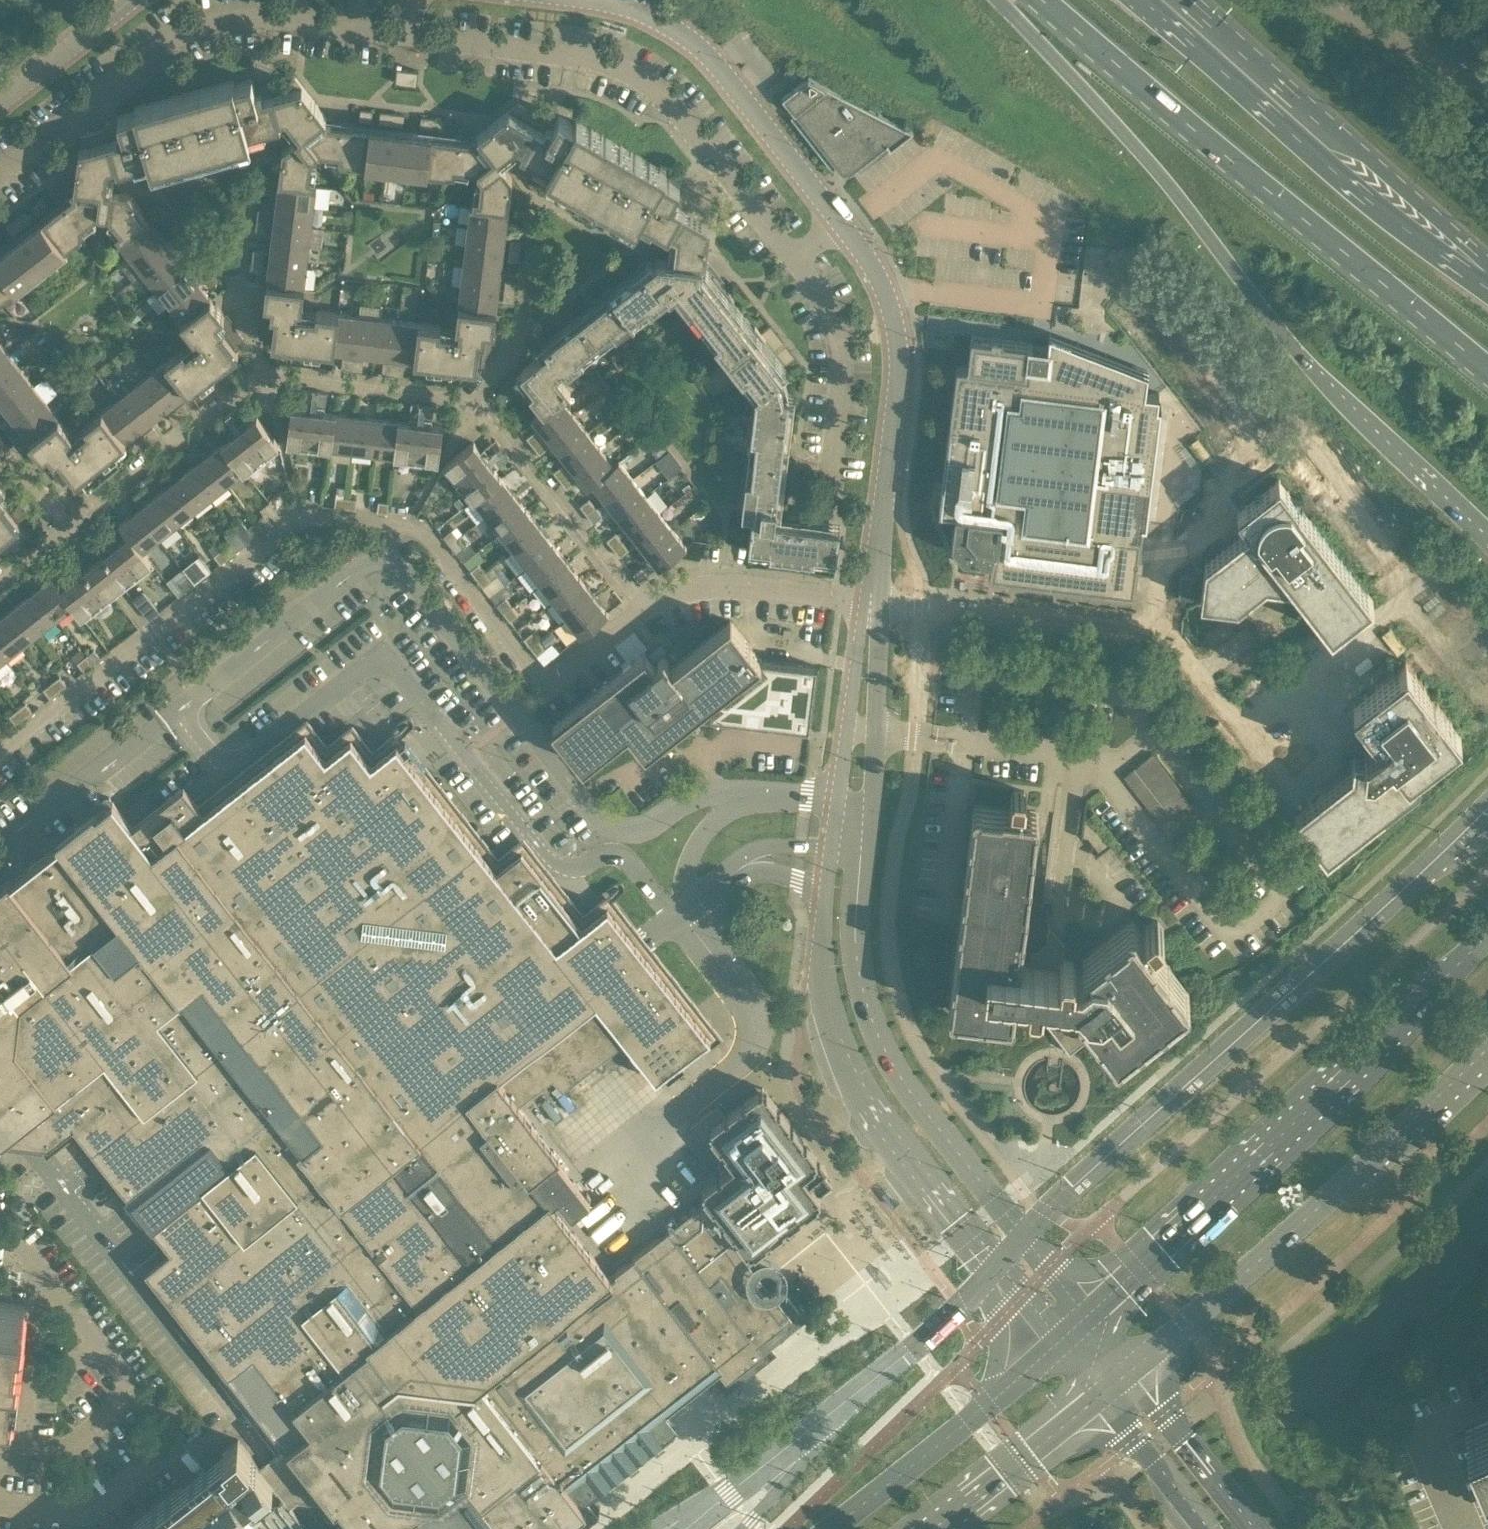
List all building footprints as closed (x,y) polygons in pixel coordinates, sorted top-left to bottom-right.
[(786,63),(783,70),(785,71),(789,73),(790,74),(794,76),(798,69),(786,63)] [(395,81),(417,84),(418,70),(396,67),(395,81)] [(284,77),(267,82),(278,124),(280,123),(283,122),(295,137),(295,138),(289,143),(304,162),(311,163),(312,155),(317,151),(345,154),(346,154),(350,124),(347,123),(347,124),(325,121),(324,118),(327,115),(315,100),(294,75),(284,77)] [(913,129),(808,75),(799,83),(782,96),(793,110),(795,112),(836,165),(840,170),(845,171),(850,171),(887,143),(891,147),(913,129)] [(120,123),(107,127),(119,169),(128,166),(133,165),(135,170),(178,158),(265,133),(264,128),(269,126),(278,124),(267,82),(254,86),(252,77),(234,82),(233,78),(178,93),(134,106),(135,110),(118,115),(120,123)] [(451,136),(448,166),(449,166),(477,170),(481,175),(480,183),(487,183),(506,169),(501,163),(502,162),(517,150),(520,152),(521,153),(537,126),(543,116),(527,107),(518,102),(492,122),(477,134),(479,137),(476,139),(455,137),(451,136)] [(360,108),(359,119),(371,121),(372,110),(360,108)] [(379,122),(391,123),(392,112),(380,111),(379,122)] [(404,114),(392,112),(391,123),(403,125),(404,114)] [(537,126),(521,153),(529,158),(534,161),(531,166),(650,232),(653,227),(658,230),(666,234),(681,207),(674,203),(677,197),(673,195),(680,183),(664,174),(666,171),(576,120),(574,124),(559,115),(554,122),(551,127),(547,124),(544,130),(537,126)] [(420,127),(432,128),(433,117),(421,116),(420,127)] [(445,119),(433,117),(432,128),(443,130),(445,119)] [(344,162),(366,164),(370,126),(350,124),(346,154),(345,154),(344,162)] [(366,164),(386,167),(391,129),(370,126),(366,164)] [(111,188),(114,170),(119,169),(107,127),(90,132),(80,134),(77,164),(74,186),(78,186),(78,190),(58,205),(77,229),(99,211),(106,212),(111,218),(116,214),(119,190),(112,189),(111,188)] [(386,167),(406,169),(411,131),(391,129),(386,167)] [(406,169),(427,171),(431,134),(411,131),(406,169)] [(451,136),(431,134),(427,171),(448,174),(449,166),(448,166),(451,136)] [(282,149),(278,181),(309,184),(309,183),(311,163),(304,162),(289,143),(282,149)] [(512,177),(506,169),(487,183),(480,183),(478,203),(478,204),(508,208),(512,177)] [(262,178),(261,188),(271,189),(273,179),(262,178)] [(316,184),(309,183),(309,184),(278,181),(276,201),(314,205),(316,184)] [(124,236),(148,217),(128,192),(119,190),(116,214),(111,218),(123,234),(124,236)] [(41,197),(32,204),(38,213),(48,206),(41,197)] [(548,335),(541,341),(565,372),(584,358),(581,353),(613,328),(617,332),(636,317),(632,313),(647,301),(651,306),(668,292),(670,293),(675,289),(702,323),(703,324),(707,320),(719,335),(714,339),(743,375),(747,372),(759,387),(755,390),(756,392),(750,436),(756,437),(753,457),(748,456),(747,462),(747,465),(742,502),(741,511),(752,512),(748,544),(769,546),(769,552),(814,557),(815,552),(836,554),(839,526),(804,522),(805,516),(788,513),(787,520),(765,517),(765,511),(775,513),(777,493),(784,494),(788,461),(781,460),(785,426),(792,427),(793,417),(786,417),(789,395),(784,394),(778,375),(783,371),(761,343),(766,339),(755,325),(750,329),(729,303),(734,299),(714,273),(708,277),(701,268),(701,264),(705,264),(708,246),(712,211),(703,206),(689,198),(687,197),(681,207),(666,234),(670,237),(668,255),(668,258),(658,257),(649,264),(644,259),(637,265),(641,270),(615,291),(610,286),(603,292),(607,297),(552,340),(548,335)] [(311,225),(314,205),(276,201),(273,220),(311,225)] [(506,228),(508,208),(478,204),(478,203),(470,202),(468,224),(506,228)] [(58,205),(42,218),(66,248),(82,235),(77,229),(58,205)] [(161,206),(152,213),(159,221),(167,214),(161,206)] [(257,218),(268,219),(269,209),(258,208),(257,218)] [(514,209),(513,219),(523,220),(524,210),(514,209)] [(15,217),(22,226),(31,218),(25,210),(15,217)] [(12,233),(22,226),(15,217),(6,225),(12,233)] [(130,256),(131,256),(161,232),(148,217),(124,236),(123,234),(117,239),(130,256)] [(42,218),(26,230),(50,260),(66,248),(42,218)] [(267,230),(268,219),(257,218),(256,229),(267,230)] [(309,245),(311,225),(273,220),(271,240),(309,245)] [(503,248),(506,228),(468,224),(465,244),(503,248)] [(34,273),(50,260),(26,230),(10,243),(34,273)] [(171,237),(178,245),(186,238),(180,230),(171,237)] [(130,256),(123,262),(136,278),(143,272),(173,248),(161,232),(131,256),(130,256)] [(193,247),(186,238),(178,245),(184,253),(193,247)] [(509,249),(520,250),(521,240),(510,239),(509,249)] [(307,265),(309,245),(271,240),(269,260),(307,265)] [(34,273),(10,243),(0,250),(0,263),(18,286),(34,273)] [(501,269),(503,248),(465,244),(463,265),(501,269)] [(186,264),(173,248),(143,272),(156,288),(186,264)] [(252,259),(263,260),(264,250),(253,248),(252,259)] [(518,261),(520,250),(509,249),(508,259),(518,261)] [(262,270),(263,260),(252,259),(251,269),(262,270)] [(303,293),(307,265),(269,260),(265,288),(303,293)] [(196,269),(203,277),(211,271),(205,262),(196,269)] [(18,286),(0,263),(0,300),(18,286)] [(156,288),(168,304),(198,280),(186,264),(156,288)] [(463,265),(460,285),(498,290),(501,269),(463,265)] [(211,271),(203,277),(209,285),(218,279),(211,271)] [(504,290),(515,291),(516,281),(505,279),(504,290)] [(215,302),(198,280),(168,304),(186,326),(215,302)] [(495,316),(496,310),(498,290),(460,285),(457,312),(495,316)] [(271,342),(334,350),(339,311),(316,309),(316,315),(295,312),(295,316),(289,315),(290,306),(302,307),(303,293),(265,288),(259,336),(272,338),(271,342)] [(514,301),(515,291),(504,290),(503,300),(514,301)] [(235,348),(245,340),(215,302),(186,326),(194,337),(203,330),(209,337),(204,340),(202,338),(186,350),(183,346),(165,360),(188,390),(238,351),(235,348)] [(359,314),(339,311),(334,350),(354,352),(359,314)] [(489,364),(495,316),(457,312),(455,326),(467,327),(466,336),(460,335),(460,332),(440,329),(441,324),(418,321),(413,359),(476,367),(477,362),(489,364)] [(378,316),(359,314),(354,352),(374,354),(378,316)] [(374,354),(394,357),(398,319),(378,316),(374,354)] [(418,321),(398,319),(394,357),(413,359),(418,321)] [(957,363),(939,509),(955,511),(951,539),(958,540),(963,547),(962,554),(991,557),(989,573),(1134,591),(1138,561),(1141,561),(1142,551),(1139,550),(1142,532),(1141,532),(1142,520),(1141,520),(1143,510),(1147,511),(1161,391),(1158,391),(1159,381),(1145,379),(1145,362),(1104,354),(1056,333),(1049,348),(1032,346),(1032,342),(1002,339),(1002,336),(992,334),(991,337),(971,335),(967,365),(957,363)] [(9,353),(0,341),(0,360),(9,353)] [(9,353),(0,360),(0,386),(22,368),(9,353)] [(543,408),(561,396),(576,384),(570,377),(565,381),(543,353),(521,370),(534,387),(530,391),(543,408)] [(341,367),(352,368),(353,357),(343,356),(341,367)] [(363,359),(353,357),(352,368),(362,369),(363,359)] [(173,402),(188,390),(165,360),(149,372),(173,402)] [(382,372),(392,373),(393,362),(383,361),(382,372)] [(404,364),(393,362),(392,373),(402,374),(404,364)] [(22,368),(0,386),(0,403),(4,408),(35,384),(22,368)] [(157,415),(173,402),(149,372),(134,385),(157,415)] [(17,424),(47,400),(35,384),(4,408),(17,424)] [(157,415),(134,385),(118,397),(141,427),(157,415)] [(206,391),(199,397),(202,402),(210,396),(206,391)] [(318,391),(316,404),(325,405),(327,392),(318,391)] [(302,402),(311,403),(312,395),(303,394),(302,402)] [(546,435),(574,413),(561,396),(543,408),(532,417),(546,435)] [(125,440),(141,427),(118,397),(102,409),(125,440)] [(61,418),(47,400),(17,424),(30,440),(59,418),(60,419),(61,418)] [(185,400),(178,405),(176,407),(183,415),(191,409),(185,400)] [(411,402),(409,415),(419,416),(420,403),(411,402)] [(291,406),(286,441),(304,444),(321,446),(330,447),(335,411),(308,408),(302,407),(298,407),(291,406)] [(175,422),(183,415),(176,407),(168,413),(175,422)] [(59,418),(30,440),(34,445),(63,483),(73,475),(76,479),(125,440),(102,409),(84,423),(88,428),(72,440),(74,443),(70,447),(64,440),(73,433),(61,418),(60,419),(59,418)] [(424,409),(423,417),(432,418),(433,410),(424,409)] [(226,415),(218,421),(227,432),(230,436),(222,442),(244,470),(279,443),(257,415),(251,419),(248,421),(245,417),(240,411),(232,417),(237,423),(234,426),(226,415)] [(335,411),(330,447),(337,448),(352,449),(356,414),(335,411)] [(559,452),(587,430),(574,413),(546,435),(559,452)] [(356,414),(352,449),(373,452),(377,417),(356,414)] [(377,417),(373,452),(395,455),(399,419),(377,417)] [(5,432),(12,427),(6,419),(0,423),(0,426),(5,432)] [(399,419),(395,455),(421,458),(438,460),(443,425),(435,424),(425,422),(399,419)] [(144,432),(151,440),(159,434),(152,426),(144,432)] [(18,435),(12,427),(5,432),(12,441),(18,435)] [(527,436),(533,445),(542,438),(535,430),(527,436)] [(559,452),(573,469),(601,447),(587,430),(559,452)] [(143,447),(151,440),(144,432),(136,438),(143,447)] [(548,446),(542,438),(533,445),(540,453),(548,446)] [(474,441),(445,463),(473,498),(501,475),(478,447),(474,441)] [(484,446),(490,453),(496,449),(491,441),(484,446)] [(648,448),(655,458),(665,450),(657,441),(648,448)] [(222,442),(205,455),(227,483),(244,470),(222,442)] [(732,442),(721,442),(720,451),(732,452),(732,442)] [(614,464),(614,463),(601,447),(573,469),(587,487),(592,483),(591,482),(614,464)] [(668,448),(656,457),(670,475),(682,465),(668,448)] [(503,449),(493,457),(498,464),(509,456),(503,449)] [(205,455),(188,469),(210,497),(227,483),(205,455)] [(606,500),(634,478),(619,459),(614,463),(614,464),(591,482),(592,483),(606,500)] [(554,471),(560,479),(569,472),(562,464),(554,471)] [(178,476),(171,482),(193,510),(210,497),(188,469),(178,476)] [(575,481),(569,472),(560,479),(567,487),(575,481)] [(501,475),(473,498),(486,514),(514,492),(501,475)] [(20,522),(17,519),(27,511),(0,477),(0,538),(20,522)] [(1203,578),(1200,599),(1237,604),(1266,581),(1278,572),(1282,569),(1286,573),(1295,585),(1318,614),(1321,618),(1322,620),(1331,631),(1343,622),(1345,621),(1347,619),(1356,612),(1373,599),(1372,598),(1309,517),(1302,507),(1293,495),(1289,491),(1287,489),(1279,477),(1272,482),(1261,491),(1254,496),(1246,502),(1244,504),(1237,510),(1247,523),(1250,527),(1205,562),(1204,572),(1203,578)] [(619,517),(647,495),(634,478),(606,500),(619,517)] [(171,482),(154,496),(176,523),(178,522),(193,510),(171,482)] [(514,492),(486,514),(499,532),(527,510),(514,492)] [(334,505),(345,507),(346,496),(335,495),(334,505)] [(619,517),(632,533),(660,511),(647,495),(619,517)] [(154,496),(136,509),(158,537),(176,523),(154,496)] [(356,497),(346,496),(345,507),(355,508),(356,497)] [(580,504),(587,513),(595,506),(589,498),(580,504)] [(378,500),(377,511),(387,512),(389,501),(378,500)] [(602,515),(595,506),(587,513),(593,521),(602,515)] [(119,523),(127,534),(128,533),(142,550),(142,549),(158,537),(136,509),(119,523)] [(527,510),(499,532),(513,549),(541,527),(527,510)] [(645,550),(673,528),(660,511),(632,533),(645,550)] [(256,520),(256,521),(263,529),(271,523),(264,514),(256,520)] [(256,521),(248,527),(255,535),(263,529),(256,521)] [(113,530),(109,524),(102,530),(106,536),(113,530)] [(222,547),(229,556),(246,542),(233,526),(224,533),(230,541),(222,547)] [(541,527),(513,549),(526,566),(554,544),(541,527)] [(443,535),(450,543),(458,536),(451,528),(443,535)] [(659,568),(673,556),(687,546),(673,528),(645,550),(659,568)] [(106,536),(110,541),(117,535),(113,530),(106,536)] [(607,539),(613,547),(622,540),(615,532),(607,539)] [(62,585),(61,586),(60,586),(73,603),(73,604),(81,615),(84,612),(115,588),(121,583),(148,562),(151,560),(142,549),(142,550),(128,533),(127,534),(126,535),(120,540),(94,560),(89,564),(87,566),(62,585)] [(465,545),(458,536),(450,543),(456,551),(465,545)] [(101,537),(94,543),(99,549),(106,544),(101,537)] [(628,549),(622,540),(613,547),(620,555),(628,549)] [(554,544),(526,566),(540,583),(568,561),(554,544)] [(220,562),(229,556),(222,547),(214,554),(220,562)] [(78,555),(71,561),(76,567),(83,562),(78,555)] [(971,559),(970,566),(978,567),(979,559),(971,559)] [(68,565),(64,560),(57,565),(61,571),(68,565)] [(568,561),(540,583),(553,600),(581,578),(568,561)] [(470,569),(476,577),(485,571),(478,562),(470,569)] [(61,571),(65,576),(72,570),(68,565),(61,571)] [(642,566),(633,572),(640,581),(649,574),(642,566)] [(197,567),(188,574),(194,583),(203,576),(197,567)] [(491,579),(485,571),(476,577),(483,586),(491,579)] [(186,589),(194,583),(188,574),(179,581),(186,589)] [(52,575),(34,589),(56,617),(73,604),(73,603),(60,586),(61,586),(52,575)] [(1181,575),(1180,584),(1178,596),(1192,598),(1195,576),(1181,575)] [(581,578),(553,600),(566,617),(594,595),(581,578)] [(56,617),(34,589),(17,603),(39,630),(56,617)] [(158,611),(142,590),(133,598),(149,618),(158,611)] [(594,595),(566,617),(580,635),(608,613),(594,595)] [(1331,631),(1318,641),(1360,695),(1364,692),(1366,690),(1375,683),(1406,659),(1407,661),(1420,651),(1376,595),(1372,598),(1373,599),(1356,612),(1347,619),(1345,621),(1343,622),(1331,631)] [(497,603),(503,611),(512,605),(505,596),(497,603)] [(17,603),(0,616),(22,644),(39,630),(17,603)] [(518,613),(512,605),(503,611),(510,620),(518,613)] [(0,616),(0,651),(5,657),(22,644),(0,616)] [(645,651),(642,653),(552,724),(553,726),(581,762),(583,764),(628,728),(644,749),(645,750),(692,713),(809,727),(816,665),(760,658),(760,657),(735,625),(730,619),(672,665),(669,661),(663,654),(653,662),(645,651)] [(527,642),(530,645),(538,639),(532,630),(523,637),(527,642)] [(551,630),(541,638),(546,645),(556,636),(551,630)] [(545,647),(538,639),(530,645),(536,654),(545,647)] [(85,655),(92,663),(100,656),(94,648),(85,655)] [(12,666),(5,657),(0,651),(0,676),(12,666)] [(84,670),(92,663),(85,655),(77,661),(84,670)] [(1319,795),(1294,815),(1314,841),(1326,857),(1419,785),(1422,759),(1460,730),(1437,699),(1429,690),(1407,661),(1406,659),(1375,683),(1366,690),(1364,692),(1360,695),(1352,701),(1361,712),(1363,714),(1370,724),(1378,735),(1366,744),(1362,748),(1368,756),(1351,770),(1319,795)] [(51,681),(58,690),(66,683),(60,675),(51,681)] [(50,696),(58,690),(51,681),(43,688),(50,696)] [(17,708),(24,716),(32,710),(26,701),(17,708)] [(16,723),(24,716),(17,708),(9,714),(16,723)] [(49,1144),(50,1143),(49,1142),(66,1128),(73,1123),(85,1138),(88,1142),(172,1248),(146,1268),(178,1309),(221,1364),(246,1344),(317,1434),(297,1450),(333,1496),(326,1501),(340,1519),(347,1513),(349,1516),(340,1523),(332,1528),(559,1528),(584,1508),(598,1483),(647,1445),(648,1439),(653,1435),(650,1431),(670,1416),(666,1410),(695,1387),(720,1368),(727,1378),(801,1320),(778,1290),(779,1289),(780,1288),(781,1286),(782,1285),(782,1284),(783,1283),(783,1281),(784,1280),(784,1278),(784,1277),(784,1275),(784,1274),(784,1272),(783,1271),(783,1270),(782,1268),(781,1267),(780,1266),(779,1265),(778,1264),(777,1263),(776,1262),(775,1261),(773,1261),(772,1260),(771,1260),(769,1259),(768,1259),(766,1259),(765,1260),(763,1260),(762,1260),(760,1261),(759,1261),(758,1262),(757,1263),(751,1250),(753,1248),(755,1249),(767,1239),(766,1238),(771,1235),(772,1236),(784,1226),(783,1225),(788,1221),(789,1223),(801,1213),(800,1211),(805,1208),(806,1209),(818,1200),(817,1198),(821,1196),(818,1192),(832,1181),(829,1178),(822,1169),(827,1165),(820,1156),(818,1158),(815,1153),(816,1152),(806,1139),(805,1141),(802,1136),(803,1135),(793,1123),(792,1124),(788,1119),(790,1118),(780,1106),(778,1107),(775,1102),(776,1101),(767,1089),(765,1090),(763,1086),(759,1089),(758,1088),(745,1098),(747,1099),(742,1102),(741,1101),(728,1111),(730,1112),(725,1116),(724,1114),(722,1112),(716,1104),(691,1124),(726,1170),(702,1189),(709,1197),(615,1271),(617,1274),(611,1279),(589,1250),(571,1227),(539,1186),(546,1180),(560,1198),(578,1184),(577,1181),(575,1179),(561,1162),(556,1156),(532,1125),(534,1124),(521,1106),(518,1103),(521,1100),(553,1075),(552,1073),(534,1050),(596,1002),(613,1025),(615,1027),(635,1053),(655,1078),(661,1073),(668,1082),(685,1069),(678,1061),(687,1054),(692,1050),(699,1044),(708,1036),(709,1036),(638,945),(607,906),(582,926),(576,918),(522,849),(496,870),(396,742),(392,745),(371,762),(351,736),(325,757),(305,731),(204,811),(202,809),(198,803),(187,789),(183,785),(178,789),(155,807),(139,820),(132,825),(112,799),(95,813),(93,810),(56,839),(58,842),(11,879),(8,877),(5,880),(0,883),(0,1138),(49,1144)] [(1124,772),(1168,832),(1197,810),(1153,751),(1124,772)] [(1021,954),(1023,932),(1024,932),(1025,925),(1024,925),(1027,904),(1028,896),(1030,875),(1031,875),(1031,868),(1034,846),(1035,839),(1034,839),(1037,818),(1038,813),(1036,810),(1024,808),(1024,804),(1025,804),(1026,793),(1025,793),(1024,791),(1024,789),(1014,788),(1014,790),(1012,791),(1011,791),(1010,802),(1010,807),(1002,806),(981,804),(981,803),(976,803),(973,805),(972,810),(973,810),(970,831),(969,839),(967,860),(966,867),(963,889),(963,888),(962,896),(963,896),(960,917),(959,924),(957,946),(956,946),(955,953),(956,953),(953,974),(952,981),(950,1003),(949,1003),(949,1008),(951,1011),(956,1011),(977,1013),(977,1014),(985,1015),(985,1014),(1006,1017),(1011,1018),(1014,1016),(1015,1011),(1014,1011),(1017,989),(1018,982),(1028,983),(1027,990),(1028,990),(1029,993),(1029,994),(1039,995),(1037,1004),(1039,1006),(1041,1006),(1046,1014),(1054,1008),(1069,1010),(1072,988),(1078,989),(1082,994),(1078,998),(1077,1001),(1081,1005),(1112,1044),(1115,1048),(1118,1049),(1122,1045),(1184,996),(1189,994),(1189,990),(1186,986),(1172,969),(1154,947),(1150,941),(1154,938),(1163,932),(1162,931),(1163,928),(1163,927),(1158,920),(1157,920),(1154,920),(1153,919),(1145,926),(1145,927),(1141,930),(1134,920),(1130,919),(1126,923),(1087,954),(1082,957),(1082,960),(1085,964),(1080,969),(1074,968),(1075,960),(1074,960),(1072,958),(1072,957),(1063,956),(1064,946),(1063,944),(1047,942),(1045,954),(1031,952),(1030,963),(1020,961),(1021,954)] [(12,1411),(25,1304),(0,1301),(0,1410),(12,1411)] [(1487,1415),(1465,1425),(1482,1463),(1486,1461),(1487,1465),(1487,1415)] [(207,1528),(221,1517),(241,1502),(256,1490),(259,1494),(272,1484),(273,1483),(259,1466),(238,1438),(223,1450),(122,1528),(207,1528)]
